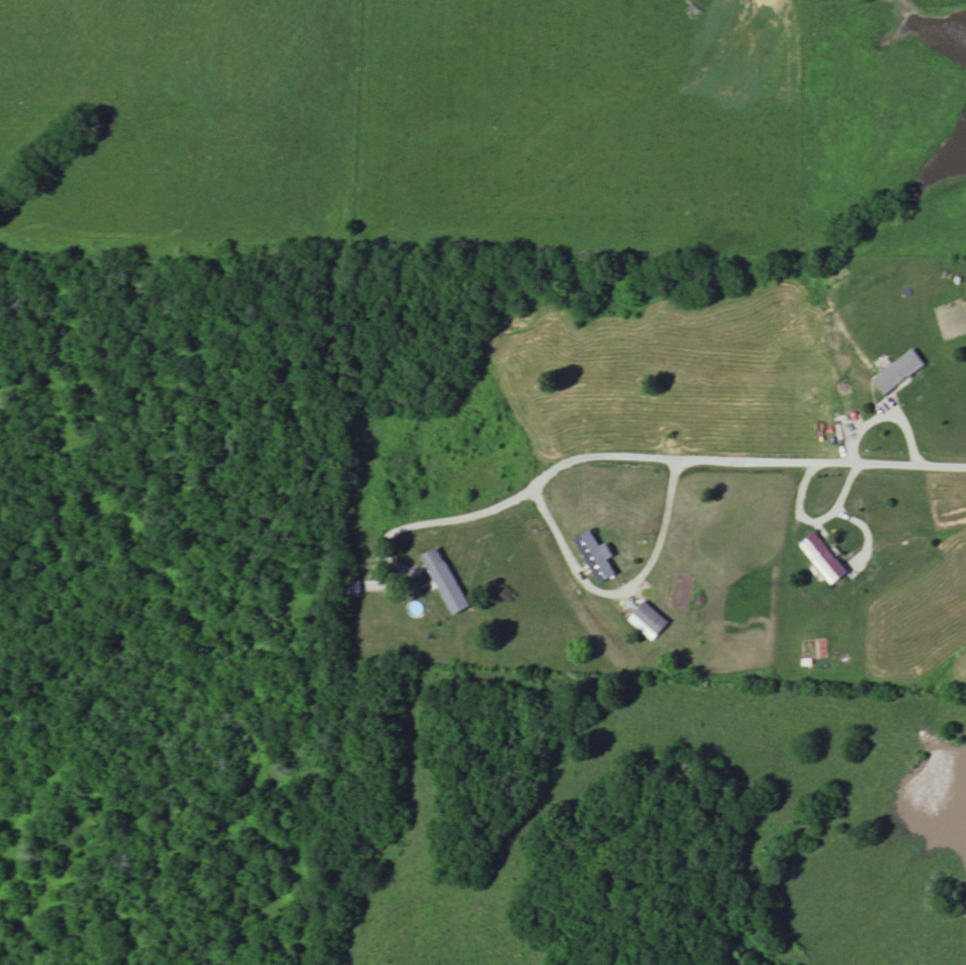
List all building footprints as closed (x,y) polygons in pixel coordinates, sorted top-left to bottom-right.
[(885,396),(925,366),(914,351),(874,381),(885,396)] [(575,540),(598,585),(615,575),(607,559),(613,556),(607,544),(600,548),(591,531),(575,540)] [(832,585),(847,575),(817,534),(802,545),(832,585)] [(453,617),(470,609),(441,549),(424,558),(453,617)] [(629,621),(653,642),(670,624),(646,602),(629,621)]
